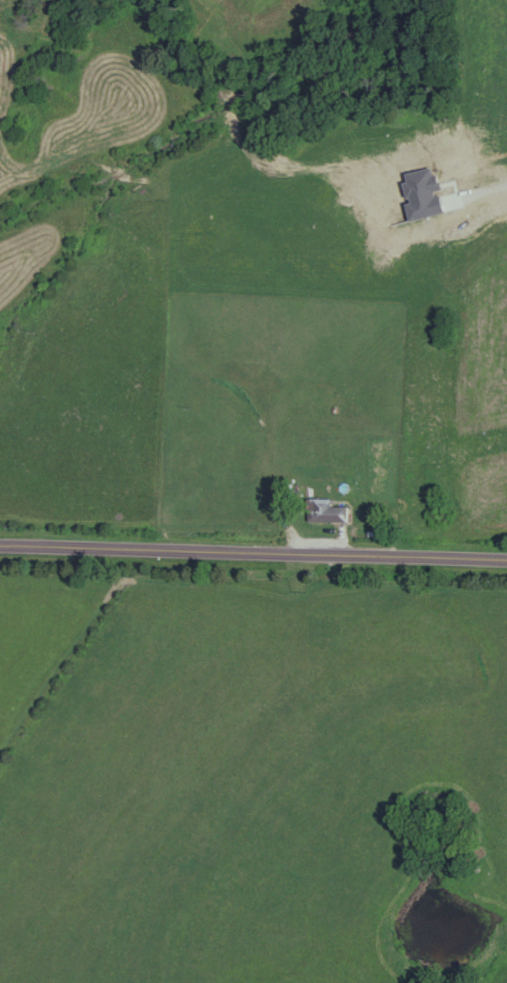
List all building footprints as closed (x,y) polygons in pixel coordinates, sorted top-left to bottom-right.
[(333,499),(308,499),(308,522),(348,522),(348,507),(333,507),(333,499)]
